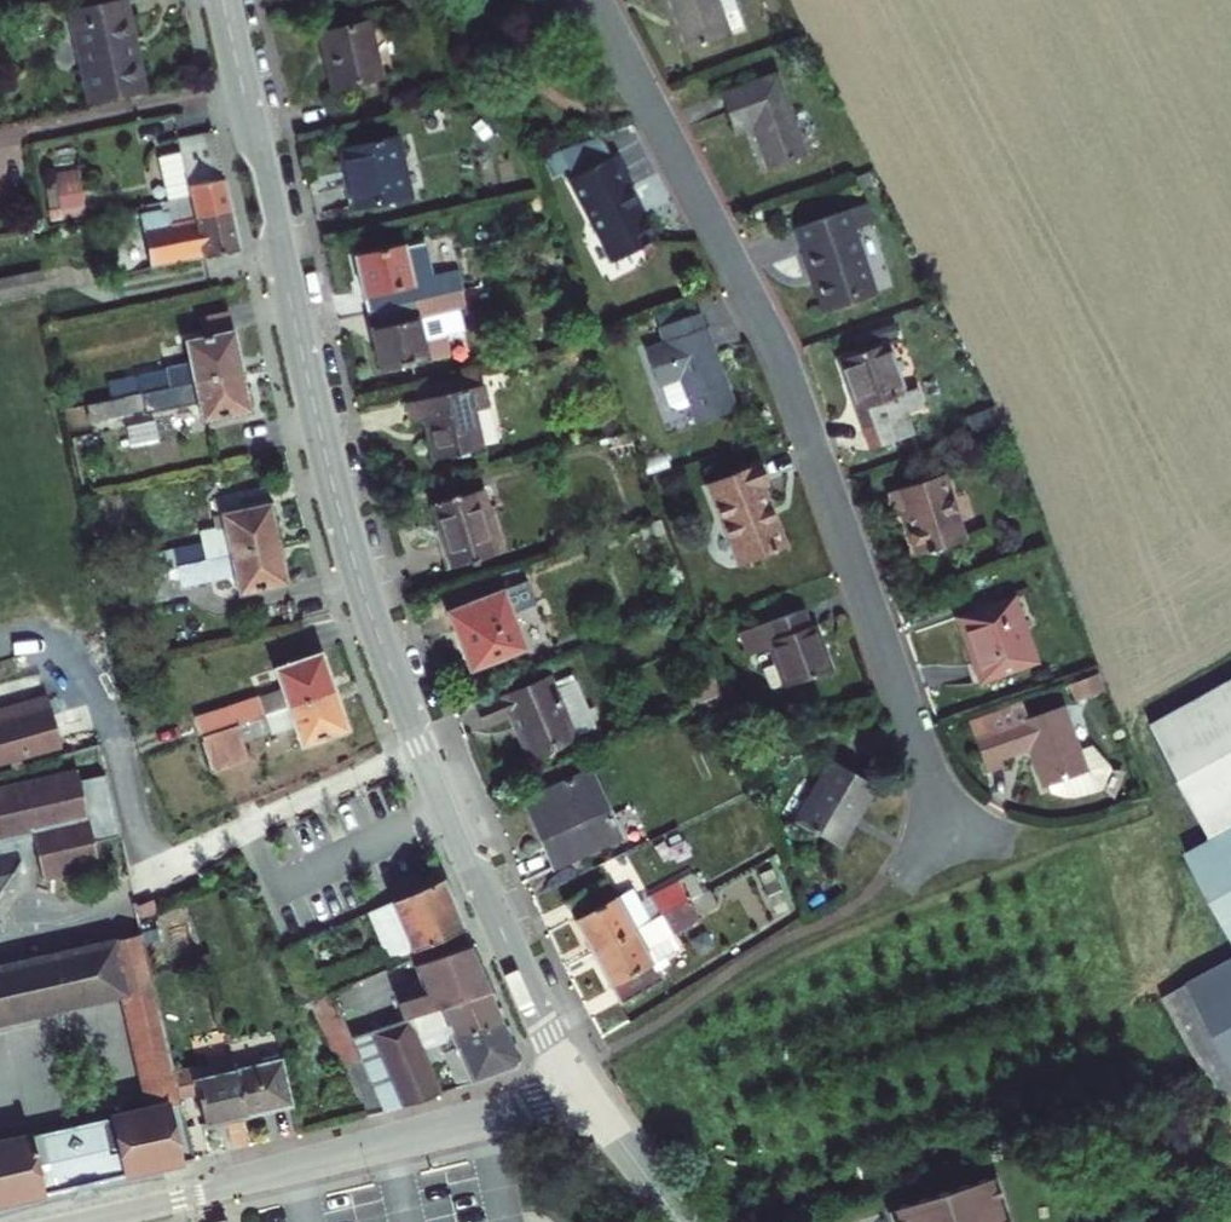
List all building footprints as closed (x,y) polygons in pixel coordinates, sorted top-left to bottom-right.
[(74,4),(93,98),(146,87),(128,0),(93,0),(74,4)] [(632,1),(629,2),(651,61),(691,46),(674,0),(632,0),(632,1)] [(336,40),(289,52),(303,106),(349,95),(336,40)] [(743,84),(688,105),(702,142),(720,134),(735,175),(773,161),(743,84)] [(184,154),(148,161),(160,212),(130,219),(132,224),(141,222),(145,242),(165,237),(166,242),(203,233),(184,154)] [(364,155),(310,169),(324,227),(378,215),(364,155)] [(50,220),(85,215),(78,168),(43,173),(50,220)] [(587,175),(541,199),(582,278),(626,255),(597,201),(600,199),(587,175)] [(833,218),(765,241),(793,326),(845,308),(822,241),(839,235),(833,218)] [(121,290),(213,272),(203,233),(166,242),(165,237),(145,242),(141,222),(132,224),(108,230),(121,290)] [(395,265),(323,281),(335,335),(414,317),(432,313),(427,292),(403,298),(395,265)] [(418,336),(414,317),(335,335),(349,393),(417,378),(407,339),(418,336)] [(669,330),(630,344),(636,361),(617,368),(631,404),(653,396),(669,441),(708,425),(679,345),(675,346),(669,330)] [(215,390),(205,350),(159,361),(163,377),(135,384),(137,390),(109,396),(112,413),(215,390)] [(860,363),(814,379),(845,467),(887,451),(880,430),(895,426),(887,405),(877,410),(860,363)] [(225,429),(215,390),(112,413),(72,423),(60,425),(64,442),(144,423),(145,425),(172,419),(177,440),(225,429)] [(109,396),(69,405),(72,423),(112,413),(109,396)] [(477,404),(402,421),(405,440),(421,437),(430,476),(478,465),(469,426),(481,423),(477,404)] [(735,479),(680,498),(709,578),(758,562),(737,504),(743,502),(735,479)] [(942,554),(918,488),(862,508),(868,529),(877,525),(893,571),(942,554)] [(249,564),(236,504),(192,513),(201,556),(179,560),(180,563),(95,582),(98,597),(101,596),(249,564)] [(452,513),(405,527),(426,589),(465,577),(453,538),(459,535),(452,513)] [(259,604),(249,564),(101,596),(106,622),(156,611),(154,601),(186,595),(187,599),(210,595),(213,613),(259,604)] [(504,602),(421,631),(442,691),(525,662),(504,602)] [(991,616),(932,638),(956,703),(1015,681),(991,616)] [(750,709),(805,689),(789,643),(786,645),(780,626),(740,641),(755,684),(742,689),(750,709)] [(231,723),(170,745),(175,760),(306,713),(292,674),(248,689),(255,710),(230,719),(231,723)] [(0,709),(0,765),(63,746),(48,695),(0,709)] [(1072,696),(1046,705),(1052,722),(1079,714),(1072,696)] [(526,697),(450,728),(458,745),(488,734),(506,778),(572,751),(552,701),(530,709),(526,697)] [(320,750),(306,713),(175,760),(186,791),(220,779),(215,762),(241,754),(243,758),(269,748),(274,767),(320,750)] [(1001,723),(947,743),(964,791),(982,784),(979,776),(1006,766),(1021,805),(1024,804),(1027,811),(1040,815),(1051,815),(1074,807),(1077,803),(1085,809),(1093,797),(1094,788),(1087,778),(1081,781),(1063,753),(1050,757),(1039,726),(1007,738),(1001,723)] [(0,784),(0,835),(27,828),(41,877),(101,859),(74,765),(0,784)] [(849,808),(803,780),(765,842),(812,870),(849,808)] [(568,793),(499,820),(528,883),(595,855),(568,793)] [(1191,853),(1230,925),(1230,831),(1191,853)] [(0,853),(0,899),(9,898),(4,852),(0,853)] [(583,896),(541,915),(566,968),(681,909),(673,892),(599,927),(583,896)] [(291,950),(262,963),(286,1020),(310,1010),(383,980),(378,970),(392,964),(436,944),(414,895),(348,925),(365,969),(340,979),(337,972),(305,986),(291,950)] [(690,928),(681,909),(566,968),(589,1018),(633,998),(616,963),(690,928)] [(232,1052),(172,1068),(137,930),(0,962),(0,1024),(121,997),(141,1104),(0,1134),(0,1200),(194,1151),(178,1094),(196,1091),(204,1121),(288,1100),(276,1049),(234,1059),(232,1052)] [(383,980),(385,986),(388,984),(444,962),(436,944),(392,964),(378,970),(383,980)] [(444,962),(388,984),(393,998),(395,1003),(377,1011),(374,1020),(381,1040),(464,1008),(444,962)] [(1161,1001),(1218,1104),(1230,1097),(1230,962),(1161,1001)] [(477,1038),(464,1008),(381,1040),(382,1040),(388,1055),(393,1070),(401,1067),(410,1063),(428,1057),(477,1038)] [(492,1072),(477,1038),(428,1057),(434,1072),(418,1078),(429,1107),(487,1086),(492,1072)] [(382,1040),(330,1060),(336,1075),(353,1068),(388,1055),(382,1040)] [(388,1055),(353,1068),(376,1127),(412,1113),(397,1079),(393,1070),(388,1055)] [(410,1063),(401,1067),(405,1076),(414,1072),(410,1063)] [(401,1067),(393,1070),(397,1079),(405,1076),(401,1067)] [(353,1068),(336,1075),(360,1133),(376,1127),(353,1068)] [(888,1207),(893,1221),(1007,1221),(993,1173),(888,1207)]
